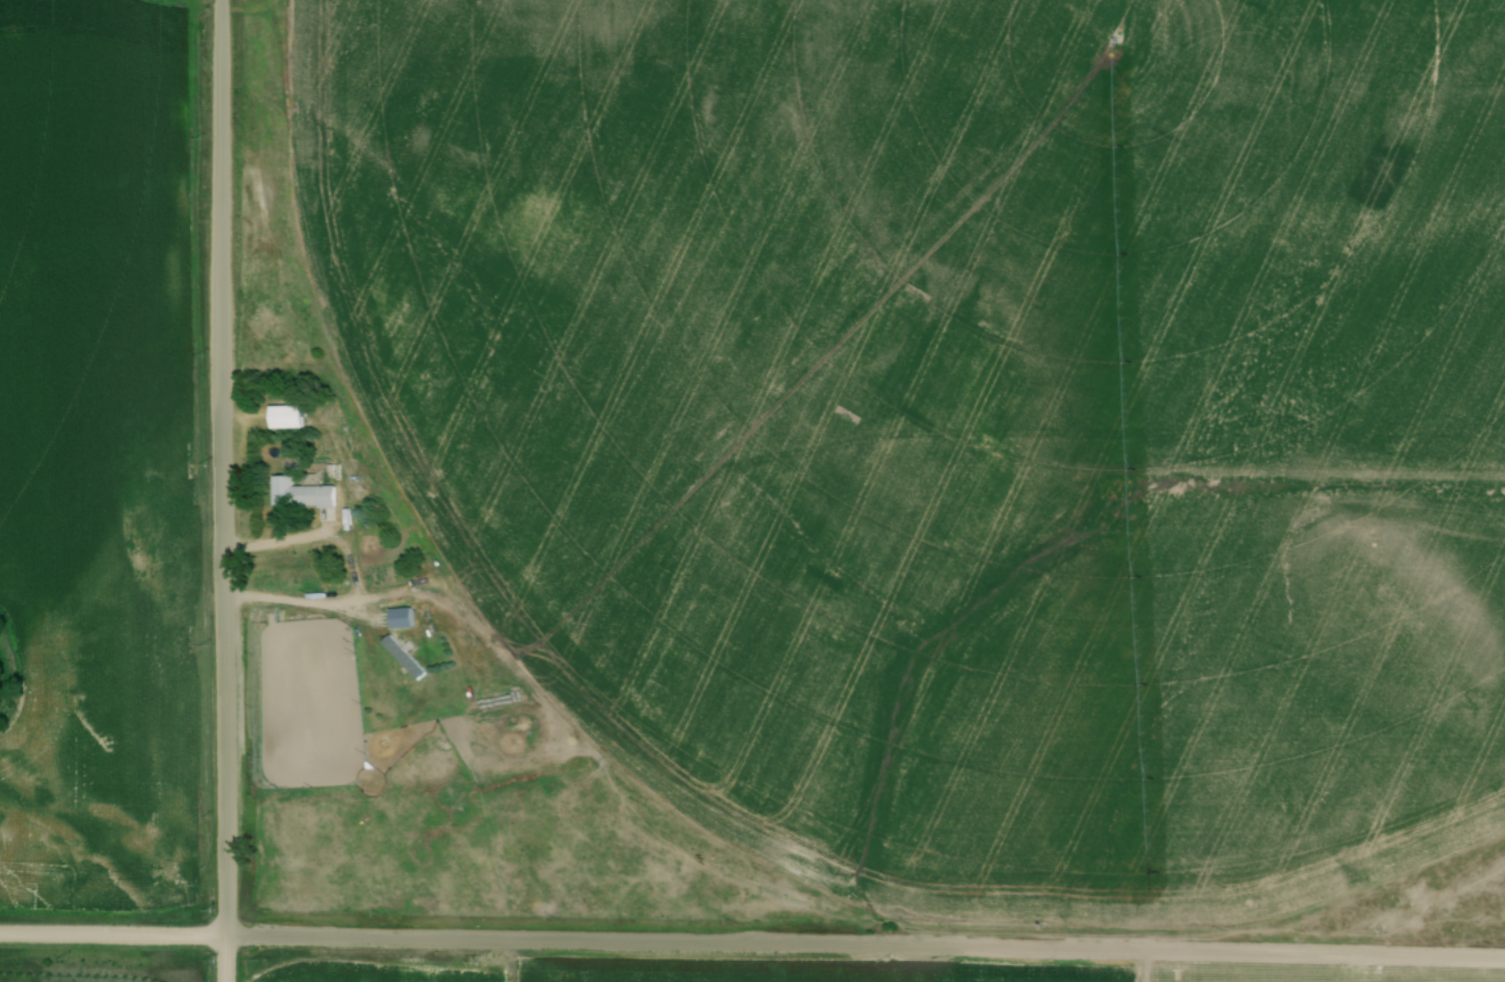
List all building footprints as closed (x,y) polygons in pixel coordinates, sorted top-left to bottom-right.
[(266,406),(266,430),(299,430),(299,406),(266,406)] [(332,486),(285,486),(285,508),(332,508),(332,486)] [(424,673),(386,635),(377,644),(415,681),(424,673)]
